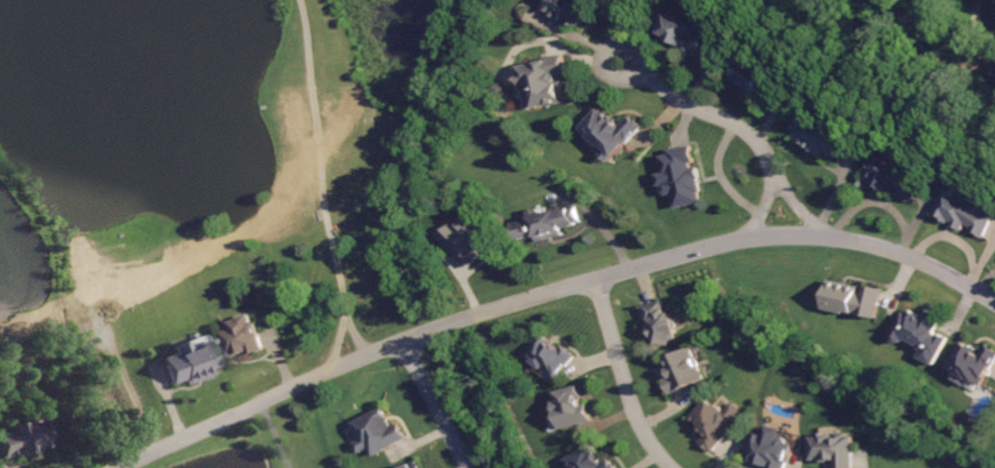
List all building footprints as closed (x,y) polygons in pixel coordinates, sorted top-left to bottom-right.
[(560,21),(566,14),(579,27),(589,17),(592,19),(601,10),(591,0),(551,0),(545,6),(560,21)] [(698,14),(695,22),(671,11),(661,33),(698,50),(712,20),(698,14)] [(523,109),(566,100),(560,73),(566,72),(562,54),(514,64),(523,109)] [(733,79),(758,93),(760,89),(772,96),(783,77),(745,56),(733,79)] [(824,159),(828,153),(836,159),(851,140),(839,131),(844,124),(815,102),(791,133),(824,159)] [(579,126),(605,150),(601,154),(609,161),(642,125),(629,114),(619,125),(598,106),(579,126)] [(675,207),(703,202),(696,165),(695,165),(691,146),(660,151),(663,171),(658,172),(661,195),(672,193),(675,207)] [(921,184),(908,177),(911,171),(875,153),(863,177),(912,202),(921,184)] [(986,210),(990,202),(950,182),(934,213),(964,229),(966,225),(987,236),(994,220),(994,214),(986,210)] [(440,233),(471,265),(501,235),(470,204),(440,233)] [(563,236),(562,227),(581,223),(578,205),(540,213),(539,207),(528,210),(529,218),(514,222),(518,239),(535,235),(536,241),(563,236)] [(861,285),(829,279),(823,307),(876,317),(882,288),(861,284),(861,285)] [(670,310),(665,312),(662,299),(642,304),(653,344),(677,338),(670,310)] [(933,365),(947,337),(934,330),(941,316),(926,308),(923,316),(905,307),(890,339),(898,343),(901,337),(922,347),(917,357),(933,365)] [(228,321),(251,313),(264,348),(231,359),(221,331),(230,328),(228,321)] [(540,331),(523,357),(557,379),(574,353),(540,331)] [(200,336),(154,355),(167,384),(213,365),(200,336)] [(958,370),(953,379),(962,384),(967,376),(981,384),(994,359),(994,348),(985,343),(981,351),(961,341),(948,365),(958,370)] [(664,356),(670,376),(663,379),(667,392),(703,381),(692,347),(664,356)] [(554,388),(584,381),(593,418),(563,426),(554,388)] [(711,450),(743,411),(732,401),(723,412),(706,397),(688,419),(706,434),(700,441),(711,450)] [(383,406),(351,421),(360,439),(353,443),(358,453),(368,448),(372,455),(409,437),(401,421),(392,425),(383,406)] [(4,422),(6,430),(0,431),(0,454),(44,443),(36,414),(4,422)] [(791,441),(779,439),(782,428),(766,425),(764,435),(752,432),(745,463),(756,465),(757,462),(768,465),(767,467),(785,467),(791,441)] [(809,460),(834,460),(834,467),(852,467),(852,433),(832,433),(832,434),(809,434),(809,460)] [(565,460),(570,467),(621,467),(608,447),(598,454),(591,443),(565,460)] [(402,467),(422,467),(417,460),(402,467)]
